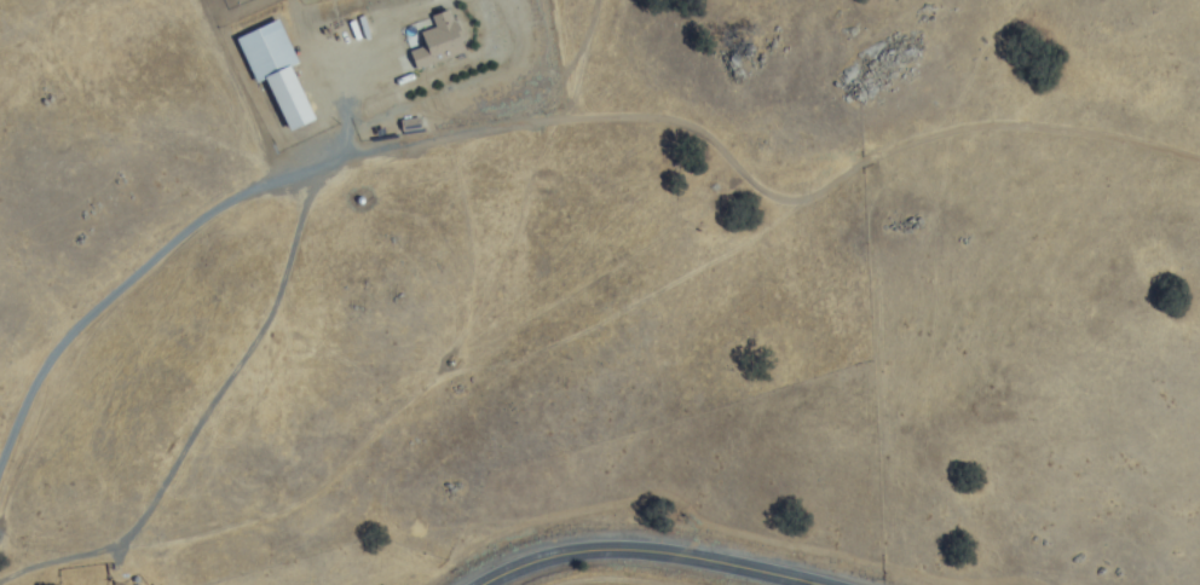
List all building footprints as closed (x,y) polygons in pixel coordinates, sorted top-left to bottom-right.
[(429,15),(432,29),(416,32),(419,48),(410,50),(414,68),(463,57),(453,9),(429,15)] [(296,63),(278,19),(234,36),(253,82),(265,76),(287,130),(313,119),(290,65),(296,63)]
